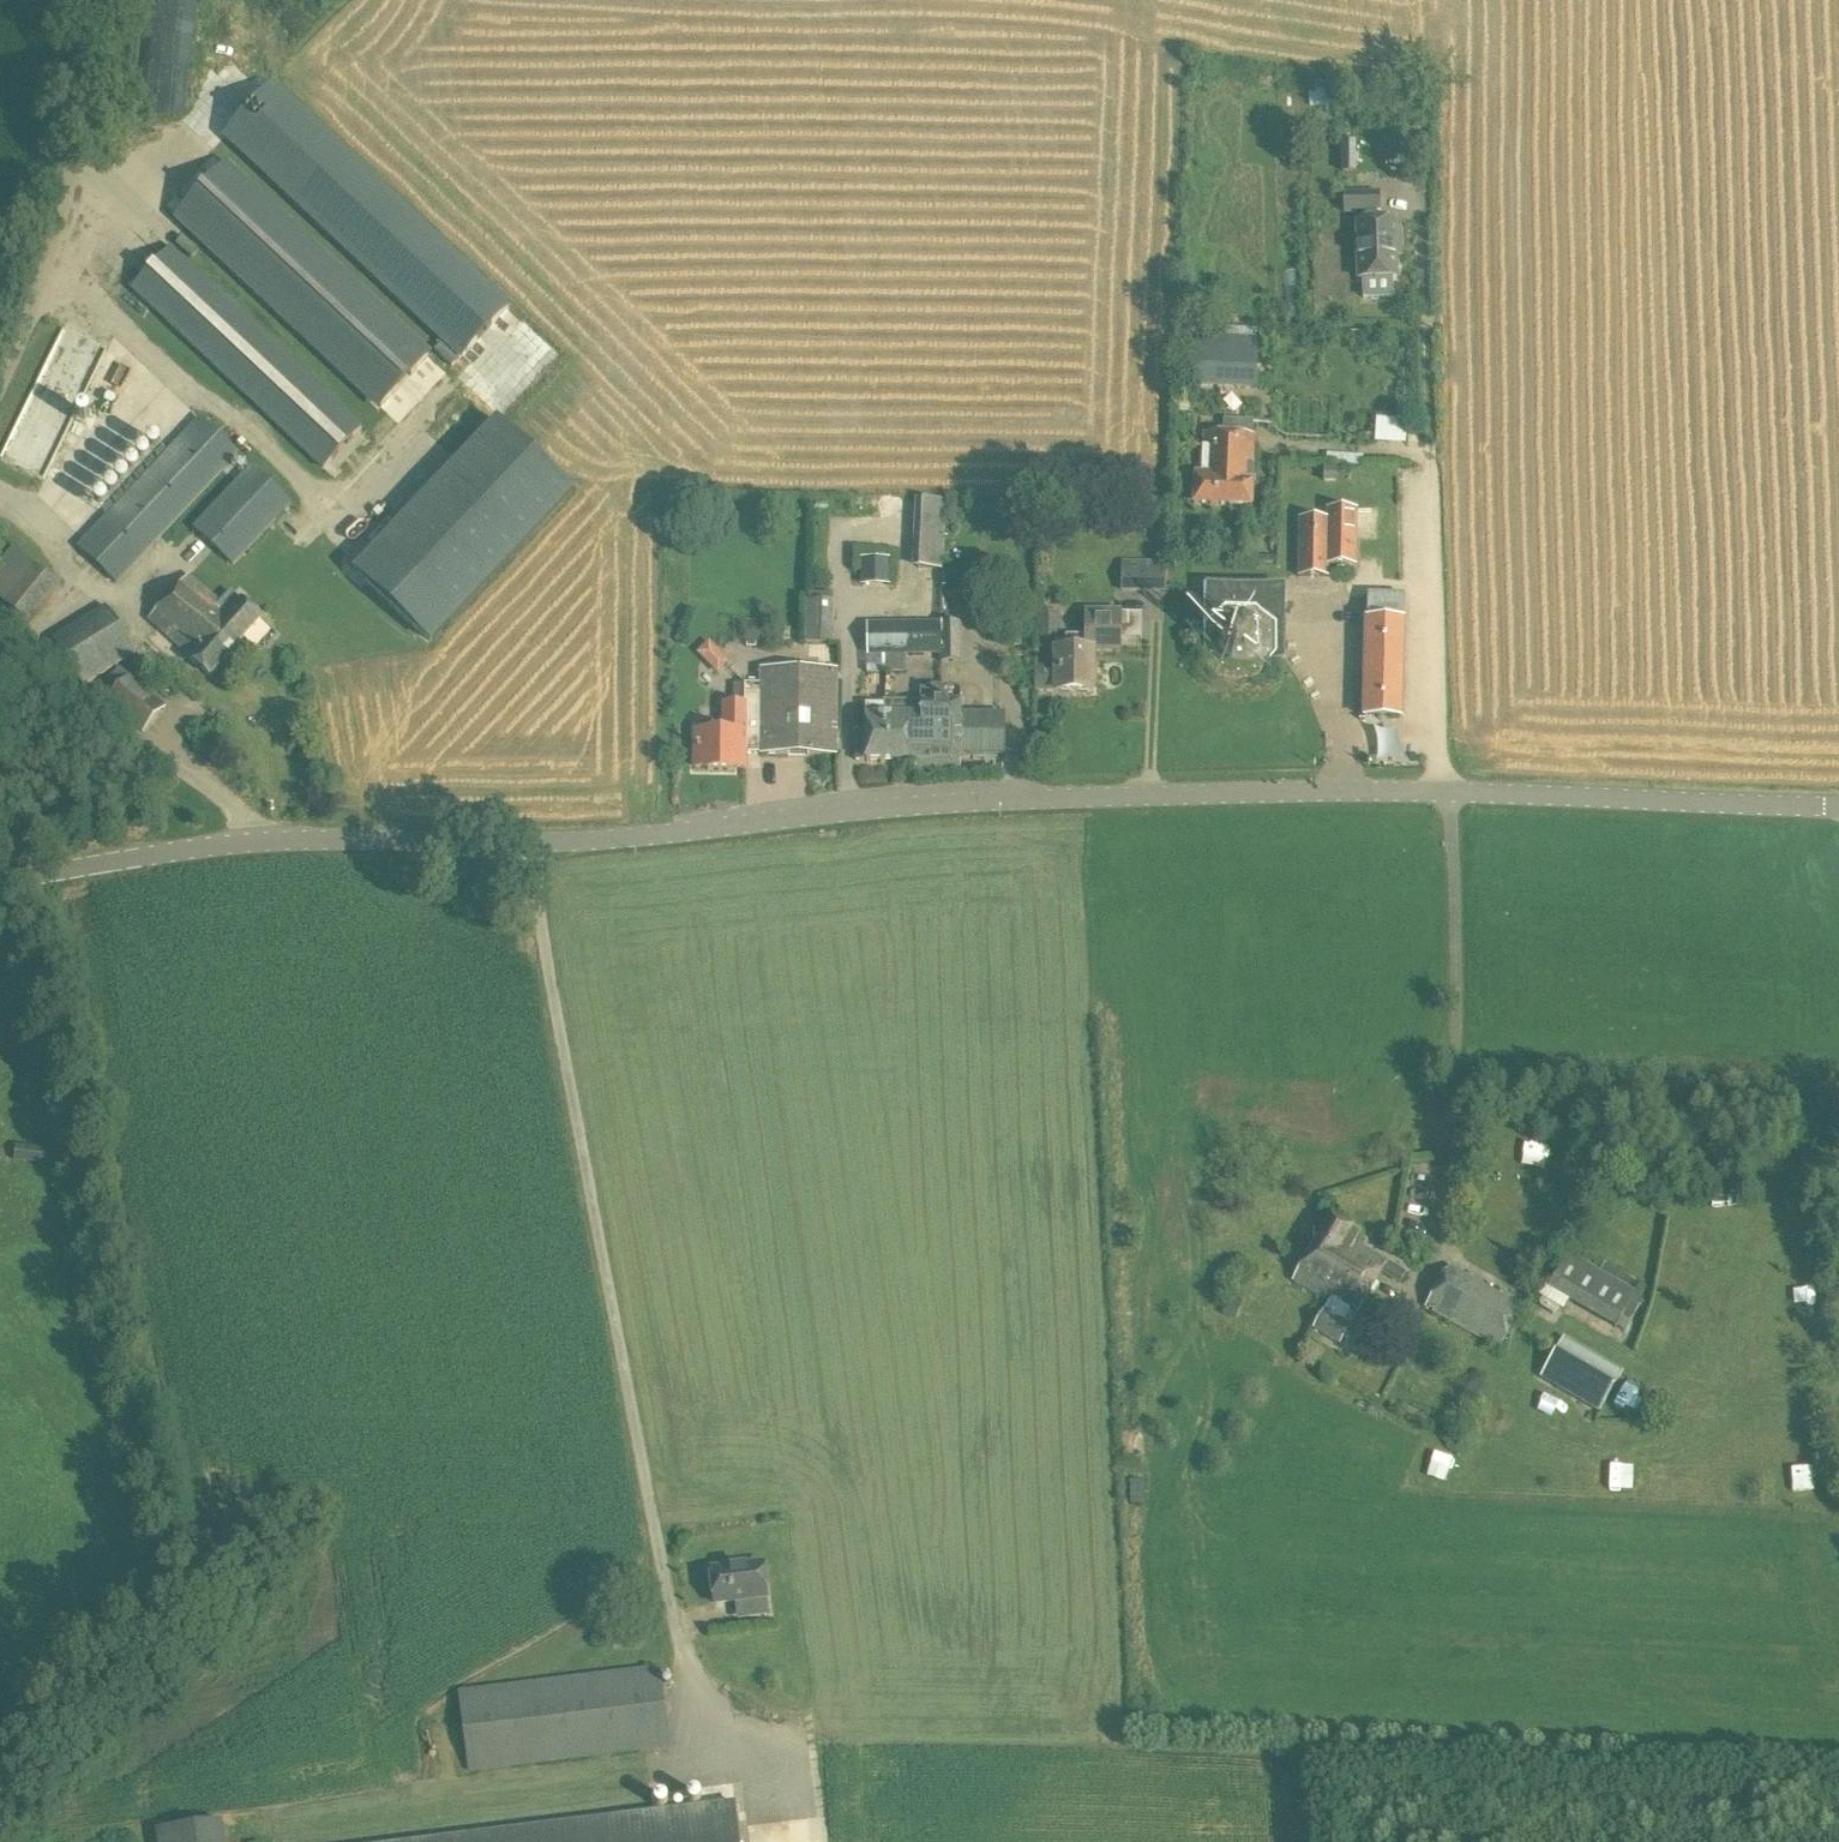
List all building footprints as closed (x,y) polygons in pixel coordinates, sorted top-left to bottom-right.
[(507,308),(271,88),(227,135),(445,340),(435,351),(452,367),(507,308)] [(1340,110),(1338,88),(1315,89),(1317,112),(1340,110)] [(226,166),(179,216),(380,405),(427,354),(226,166)] [(1379,222),(1378,193),(1345,194),(1345,213),(1365,212),(1365,222),(1356,223),(1358,279),(1397,278),(1396,245),(1400,245),(1400,221),(1379,222)] [(321,468),(360,426),(171,249),(132,291),(321,468)] [(114,343),(71,324),(10,462),(54,481),(114,343)] [(1255,390),(1258,339),(1196,336),(1194,387),(1255,390)] [(124,416),(160,374),(126,345),(90,386),(124,416)] [(117,584),(238,454),(199,418),(78,547),(117,584)] [(572,491),(498,422),(496,424),(357,573),(431,641),(572,491)] [(1252,507),(1256,435),(1202,433),(1200,474),(1194,473),(1193,504),(1252,507)] [(233,566),(292,503),(250,465),(192,528),(233,566)] [(1336,482),(1336,468),(1323,468),(1323,483),(1336,482)] [(942,569),(946,500),(915,498),(911,568),(942,569)] [(1355,565),(1356,510),(1327,509),(1327,519),(1299,519),(1299,577),(1328,577),(1328,565),(1355,565)] [(1142,593),(1143,562),(1121,562),(1121,593),(1142,593)] [(219,605),(188,577),(149,621),(190,658),(188,660),(208,679),(261,619),(230,592),(219,605)] [(1281,661),(1285,586),(1203,582),(1199,657),(1229,658),(1232,659),(1235,660),(1238,661),(1242,660),(1245,660),(1248,659),(1281,661)] [(1402,719),(1405,594),(1366,594),(1364,718),(1402,719)] [(833,642),(834,601),(805,601),(805,642),(833,642)] [(83,686),(136,653),(105,604),(53,638),(83,686)] [(1141,640),(1141,613),(1122,613),(1086,612),(1086,637),(1067,637),(1067,649),(1055,649),(1054,668),(1035,668),(1034,694),(1093,694),(1093,651),(1121,652),(1122,640),(1141,640)] [(960,622),(867,623),(867,626),(867,656),(886,656),(886,673),(906,673),(906,656),(939,655),(940,662),(961,662),(960,622)] [(704,648),(722,669),(734,659),(716,638),(704,648)] [(142,733),(165,708),(120,668),(97,693),(142,733)] [(694,769),(733,769),(732,755),(835,754),(834,669),(759,669),(759,685),(735,685),(735,704),(722,704),(722,731),(694,731),(694,769)] [(894,732),(894,762),(960,763),(960,754),(1003,755),(1003,715),(961,715),(961,701),(947,701),(947,688),(930,688),(930,702),(881,701),(881,705),(882,705),(881,732),(894,732)] [(882,705),(881,705),(863,705),(862,738),(853,737),(852,761),(894,762),(894,732),(881,732),(882,705)] [(1322,1299),(1356,1243),(1360,1235),(1329,1218),(1292,1281),(1322,1299)] [(1328,1302),(1312,1329),(1339,1345),(1355,1318),(1388,1261),(1356,1243),(1322,1299),(1328,1302)] [(1616,1328),(1637,1292),(1569,1252),(1548,1288),(1616,1328)] [(1497,1348),(1521,1306),(1450,1266),(1427,1308),(1497,1348)] [(1552,1314),(1556,1314),(1560,1307),(1559,1304),(1547,1296),(1543,1297),(1539,1304),(1540,1307),(1552,1314)] [(1599,1413),(1623,1372),(1563,1337),(1539,1377),(1599,1413)] [(1626,1414),(1641,1413),(1639,1386),(1623,1387),(1626,1414)] [(1827,1470),(1811,1474),(1814,1489),(1830,1485),(1827,1470)] [(715,1603),(767,1597),(763,1564),(711,1570),(715,1603)] [(468,1774),(670,1749),(660,1666),(458,1691),(468,1774)] [(735,1802),(410,1841),(740,1841),(735,1802)] [(223,1821),(156,1830),(158,1841),(225,1841),(223,1821)]
